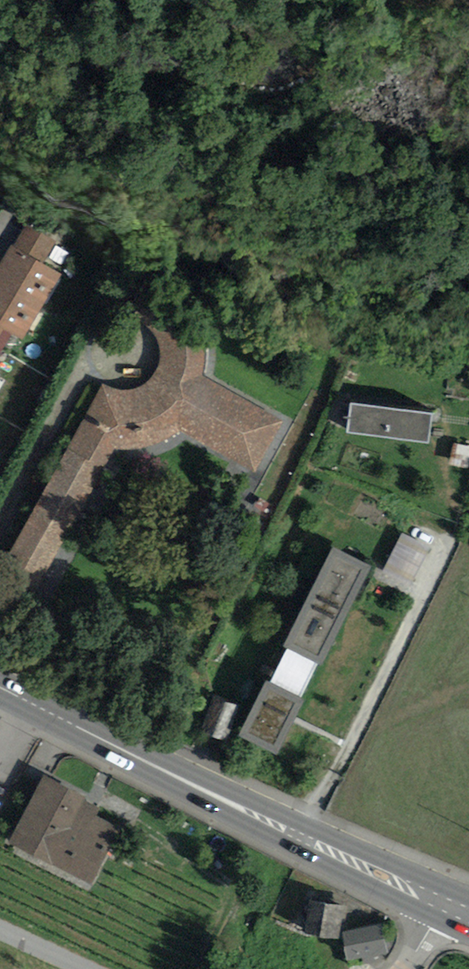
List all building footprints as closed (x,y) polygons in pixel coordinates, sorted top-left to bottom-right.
[(52,252),(59,241),(42,230),(34,241),(52,252)] [(15,245),(0,271),(0,338),(7,326),(22,335),(59,270),(15,245)] [(187,429),(189,426),(260,461),(282,416),(205,378),(205,370),(205,354),(202,335),(198,323),(184,306),(155,279),(131,306),(157,331),(162,342),(164,353),(162,364),(157,375),(149,383),(139,389),(128,392),(116,392),(105,388),(9,571),(43,589),(118,446),(144,448),(159,445),(176,439),(187,429)] [(356,401),(353,430),(429,439),(433,410),(356,401)] [(388,572),(415,584),(432,544),(405,533),(388,572)] [(371,562),(333,543),(239,731),(277,750),(371,562)] [(100,809),(52,786),(23,846),(102,884),(127,832),(96,817),(100,809)] [(320,904),(317,934),(347,937),(350,907),(320,904)] [(351,934),(356,959),(390,954),(386,928),(351,934)]
